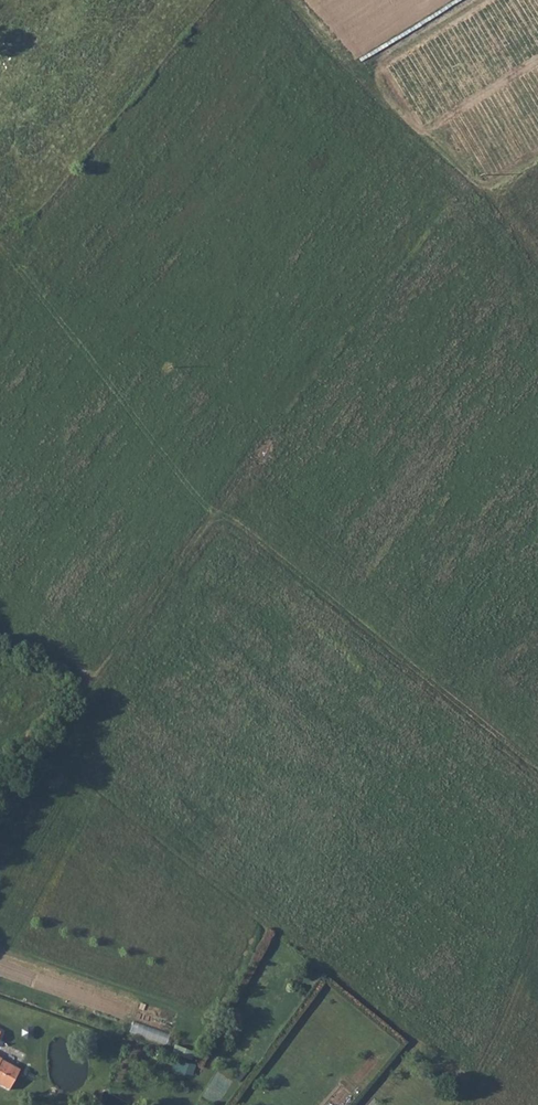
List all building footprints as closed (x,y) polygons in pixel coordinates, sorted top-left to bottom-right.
[(135,1022),(132,1034),(169,1045),(172,1033),(135,1022)] [(174,1054),(194,1060),(196,1052),(177,1046),(174,1054)] [(0,1057),(0,1085),(9,1090),(20,1069),(1,1059),(2,1058),(0,1057)] [(179,1069),(192,1074),(195,1065),(182,1061),(179,1069)]
